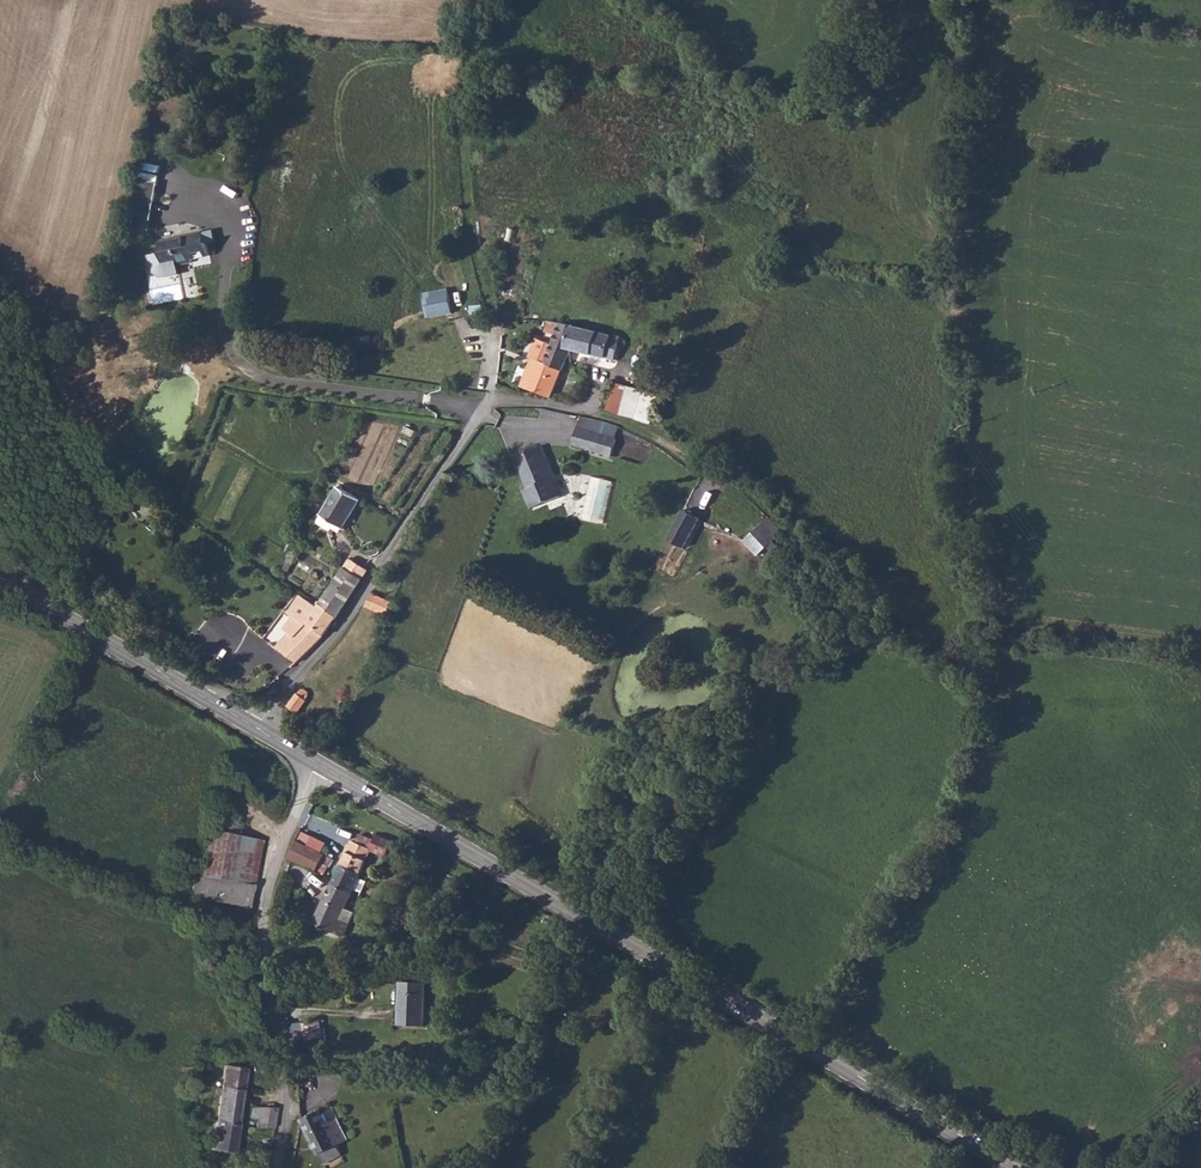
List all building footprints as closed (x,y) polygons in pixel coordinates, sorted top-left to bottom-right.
[(154,194),(157,182),(140,179),(138,192),(154,194)] [(151,217),(154,194),(138,192),(135,215),(151,217)] [(161,253),(163,264),(176,262),(177,265),(191,262),(190,255),(195,254),(196,257),(208,255),(206,242),(203,243),(201,232),(160,241),(162,251),(161,253)] [(610,272),(599,271),(598,282),(610,283),(610,272)] [(425,290),(426,315),(453,313),(451,288),(425,290)] [(551,396),(566,361),(572,347),(567,345),(573,325),(563,322),(561,324),(547,323),(546,333),(556,335),(536,390),(551,396)] [(567,345),(572,347),(615,358),(619,345),(624,347),(626,340),(573,325),(567,345)] [(605,409),(654,423),(661,394),(613,381),(605,409)] [(654,423),(658,425),(665,396),(665,394),(661,394),(654,423)] [(568,442),(606,455),(615,427),(577,415),(568,442)] [(531,481),(540,499),(564,488),(542,441),(520,451),(531,481)] [(533,501),(540,499),(531,481),(526,484),(533,501)] [(334,521),(343,528),(362,501),(339,486),(317,521),(329,531),(332,527),(331,526),(334,521)] [(684,508),(668,537),(686,547),(702,517),(684,508)] [(749,530),(763,543),(773,532),(758,519),(749,530)] [(340,533),(343,528),(334,521),(331,526),(332,527),(340,533)] [(739,540),(754,553),(763,543),(749,530),(739,540)] [(366,576),(369,570),(351,559),(343,570),(362,580),(366,576)] [(319,603),(335,617),(362,580),(343,570),(319,603)] [(392,603),(371,594),(364,606),(388,616),(392,603)] [(275,645),(298,663),(322,635),(335,617),(319,603),(304,623),(306,626),(292,641),(283,635),(275,645)] [(305,700),(297,694),(289,706),(297,712),(305,700)] [(217,833),(235,836),(238,816),(220,813),(219,815),(217,833)] [(212,814),(209,832),(217,833),(219,815),(212,814)] [(201,876),(252,885),(259,841),(235,836),(217,833),(209,832),(201,876)] [(370,849),(371,849),(386,856),(393,842),(378,834),(374,840),(370,849)] [(363,835),(359,843),(370,849),(374,840),(363,835)] [(340,865),(360,874),(371,849),(370,849),(359,843),(352,840),(340,865)] [(323,855),(295,841),(288,856),(315,871),(318,865),(323,855)] [(331,858),(323,855),(318,865),(326,869),(331,858)] [(351,895),(360,874),(340,865),(331,884),(351,895)] [(249,907),(252,885),(201,876),(195,875),(190,897),(249,907)] [(341,936),(347,923),(353,912),(345,908),(351,895),(331,884),(314,923),(337,934),(341,936)] [(421,1026),(423,984),(398,983),(397,1009),(399,1012),(398,1026),(421,1026)] [(331,1016),(319,1019),(323,1038),(335,1036),(331,1016)] [(323,1038),(319,1019),(300,1022),(306,1051),(324,1048),(323,1038)] [(222,1080),(243,1083),(245,1068),(224,1065),(222,1080)] [(216,1121),(238,1124),(243,1083),(222,1080),(216,1121)] [(317,1154),(336,1145),(331,1136),(321,1114),(323,1112),(319,1103),(316,1105),(314,1100),(298,1109),(317,1154)] [(256,1127),(272,1128),(275,1108),(250,1107),(249,1119),(255,1119),(255,1127),(256,1127)] [(323,1112),(321,1114),(331,1136),(342,1130),(331,1108),(323,1112)] [(234,1155),(238,1124),(216,1121),(212,1151),(234,1155)]
